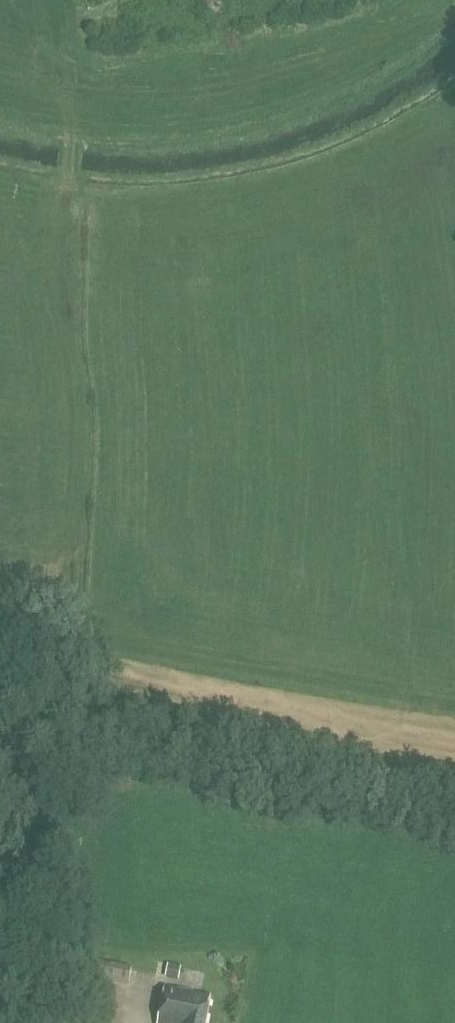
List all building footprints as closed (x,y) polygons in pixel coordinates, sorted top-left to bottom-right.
[(97,982),(129,987),(133,968),(100,962),(97,982)] [(166,977),(179,979),(181,968),(168,965),(166,977)] [(212,997),(165,988),(158,1022),(207,1022),(212,997)]
